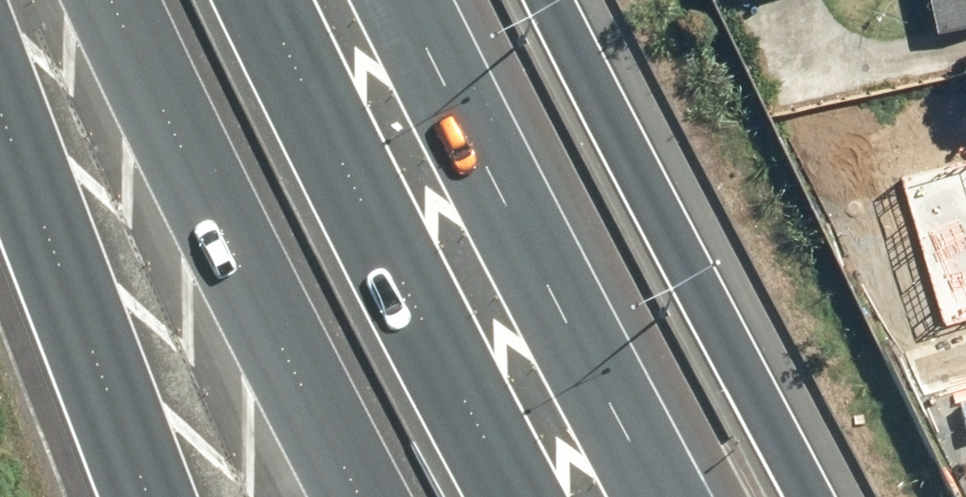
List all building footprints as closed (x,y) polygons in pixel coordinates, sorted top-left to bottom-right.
[(929,32),(965,23),(965,0),(921,0),(929,32)]
